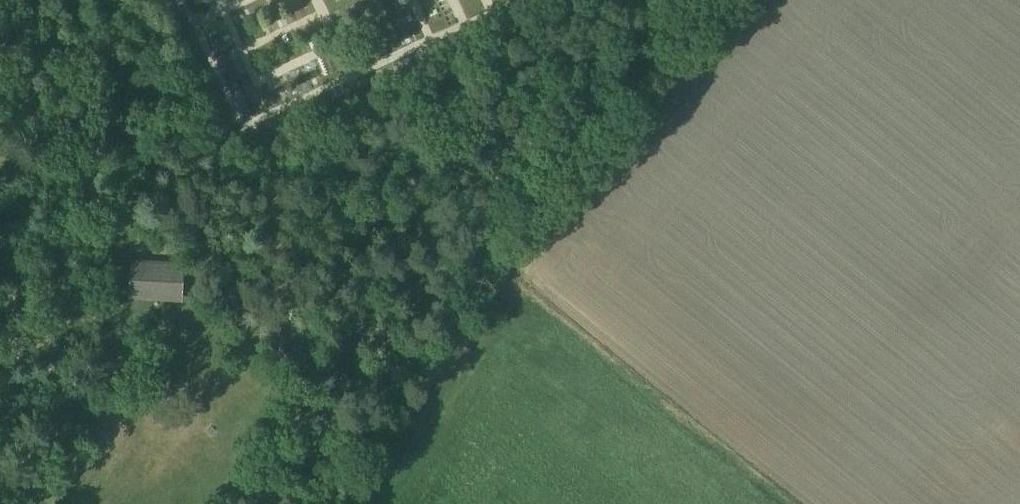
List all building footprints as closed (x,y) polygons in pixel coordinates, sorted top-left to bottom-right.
[(131,299),(180,300),(180,266),(132,264),(131,299)]
